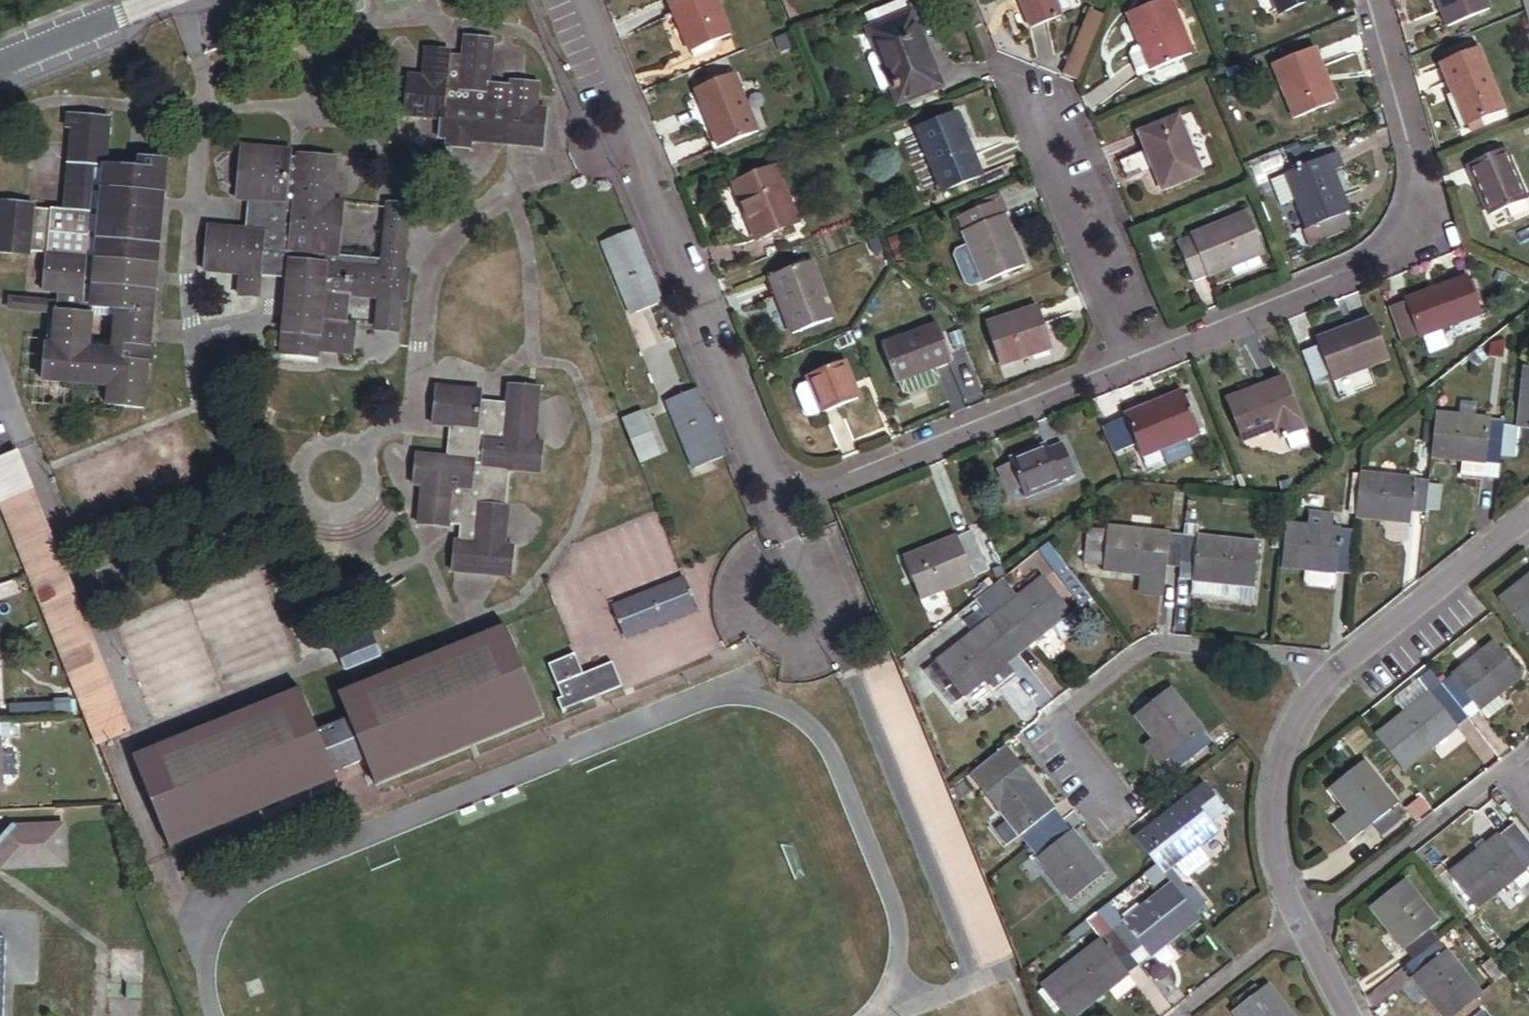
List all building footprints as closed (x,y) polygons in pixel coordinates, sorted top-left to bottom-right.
[(732,34),(717,0),(671,0),(696,60),(717,50),(717,40),(732,34)] [(908,0),(902,0),(869,14),(884,49),(873,54),(871,61),(885,90),(894,86),(902,104),(943,87),(908,0)] [(1032,29),(1062,17),(1055,0),(1020,0),(1032,29)] [(1169,0),(1166,0),(1130,14),(1142,44),(1134,47),(1132,54),(1139,70),(1145,73),(1192,53),(1169,0)] [(1283,13),(1314,0),(1278,0),(1283,13)] [(1490,12),(1485,0),(1437,0),(1449,29),(1490,12)] [(1079,81),(1107,16),(1091,9),(1064,74),(1079,81)] [(507,145),(512,96),(539,98),(541,85),(512,82),(512,87),(491,85),(495,41),(466,38),(464,58),(464,64),(451,62),(451,57),(452,52),(428,50),(425,78),(411,77),(407,117),(443,121),(441,139),(450,140),(449,148),(472,150),(473,142),(507,145)] [(1475,53),(1471,44),(1444,55),(1448,64),(1475,53)] [(1332,105),(1319,73),(1326,71),(1317,48),(1280,64),(1302,118),(1332,105)] [(1507,111),(1482,50),(1475,53),(1448,64),(1444,66),(1457,96),(1470,127),(1507,111)] [(1339,102),(1326,71),(1319,73),(1332,105),(1339,102)] [(698,88),(722,148),(762,131),(738,72),(698,88)] [(545,149),(548,112),(538,111),(539,98),(512,96),(507,145),(545,149)] [(1470,127),(1457,96),(1452,98),(1465,129),(1470,127)] [(983,176),(958,114),(920,130),(945,191),(983,176)] [(161,167),(134,163),(133,173),(100,169),(107,121),(66,115),(63,133),(71,134),(59,211),(1,202),(0,212),(0,227),(4,228),(2,238),(0,238),(0,253),(33,258),(34,252),(39,253),(33,289),(48,291),(47,300),(46,311),(43,311),(43,314),(38,344),(31,343),(26,379),(92,388),(89,407),(126,412),(133,368),(135,368),(137,351),(134,350),(161,167)] [(1201,176),(1178,119),(1140,135),(1163,192),(1201,176)] [(247,202),(252,148),(241,147),(236,201),(247,202)] [(329,255),(334,203),(333,203),(333,193),(323,192),(326,158),(297,155),(296,162),(290,161),(291,152),(252,148),(247,202),(245,230),(208,226),(204,273),(240,276),(238,297),(259,298),(261,277),(286,280),(279,355),(319,359),(319,354),(352,357),(355,324),(346,323),(348,298),(376,301),(401,303),(407,303),(410,271),(404,271),(409,206),(386,204),(381,260),(340,256),(329,255)] [(1353,212),(1336,172),(1345,169),(1339,153),(1288,174),(1299,199),(1311,229),(1319,226),(1325,239),(1352,228),(1347,215),(1353,212)] [(1286,169),(1281,156),(1254,167),(1261,186),(1270,182),(1268,176),(1286,169)] [(1525,210),(1507,156),(1471,167),(1489,222),(1525,210)] [(333,193),(336,159),(326,158),(323,192),(333,193)] [(796,225),(786,200),(789,199),(777,169),(735,186),(758,241),(796,225)] [(1288,174),(1288,173),(1272,179),(1282,206),(1299,199),(1288,174)] [(1026,267),(999,202),(961,217),(988,283),(1026,267)] [(340,256),(344,204),(334,203),(329,255),(340,256)] [(1264,254),(1249,215),(1179,242),(1194,281),(1264,254)] [(1153,244),(1172,235),(1167,225),(1148,234),(1153,244)] [(1325,239),(1319,226),(1311,229),(1306,231),(1313,250),(1327,244),(1325,239)] [(648,266),(634,230),(603,242),(632,314),(663,301),(648,266)] [(837,318),(814,262),(774,278),(797,334),(837,318)] [(1484,320),(1468,278),(1408,300),(1410,304),(1424,342),(1484,320)] [(47,300),(0,293),(0,307),(43,314),(43,311),(46,311),(47,300)] [(398,335),(401,303),(376,301),(373,333),(398,335)] [(1424,342),(1410,304),(1394,310),(1408,348),(1424,342)] [(1053,349),(1040,308),(989,324),(1002,365),(1053,349)] [(1391,357),(1374,317),(1319,342),(1320,345),(1304,352),(1319,386),(1334,379),(1335,381),(1391,357)] [(954,361),(939,326),(886,350),(906,393),(913,396),(929,388),(932,381),(928,373),(954,361)] [(861,398),(848,363),(813,376),(814,379),(800,384),(797,392),(807,414),(814,417),(861,398)] [(1527,367),(1521,428),(1519,444),(1528,445),(1528,367),(1527,367)] [(1309,444),(1285,378),(1229,400),(1244,440),(1278,427),(1281,436),(1286,434),(1292,450),(1309,444)] [(507,508),(510,472),(521,473),(524,442),(534,443),(539,389),(508,386),(506,404),(480,401),(481,392),(449,389),(446,428),(448,428),(446,458),(428,456),(425,488),(421,487),(417,525),(459,529),(458,542),(455,541),(452,573),(492,577),(495,546),(505,547),(508,508),(507,508)] [(446,428),(449,389),(435,388),(431,427),(446,428)] [(696,471),(727,459),(699,389),(668,401),(696,471)] [(1202,433),(1185,392),(1126,416),(1143,457),(1202,433)] [(1477,418),(1479,405),(1461,403),(1460,416),(1477,418)] [(658,448),(641,408),(620,416),(636,457),(658,448)] [(1506,427),(1507,421),(1477,418),(1460,416),(1438,413),(1433,457),(1468,461),(1488,463),(1502,464),(1503,457),(1506,427)] [(1118,416),(1099,424),(1111,451),(1130,442),(1118,416)] [(1519,444),(1521,428),(1506,427),(1503,457),(1517,459),(1519,444)] [(540,475),(543,443),(534,443),(524,442),(521,473),(540,475)] [(1076,479),(1063,446),(1050,452),(1049,448),(1011,464),(1013,467),(1022,490),(1026,499),(1076,479)] [(16,454),(0,461),(0,498),(100,746),(129,734),(16,454)] [(425,488),(428,456),(415,455),(413,487),(421,487),(425,488)] [(1487,474),(1488,463),(1468,461),(1467,472),(1487,474)] [(1022,490),(1013,467),(1001,472),(1010,495),(1022,490)] [(1357,515),(1361,474),(1352,473),(1348,514),(1357,515)] [(1430,484),(1431,479),(1361,473),(1361,474),(1357,515),(1357,517),(1414,522),(1415,511),(1428,513),(1428,511),(1430,484)] [(1442,511),(1444,486),(1430,484),(1428,511),(1442,511)] [(1351,575),(1356,531),(1334,529),(1335,513),(1312,511),(1310,527),(1286,524),(1282,568),(1306,570),(1305,581),(1310,588),(1330,590),(1336,585),(1337,574),(1351,575)] [(1253,588),(1257,548),(1198,543),(1199,527),(1185,526),(1183,541),(1181,572),(1180,581),(1192,582),(1190,600),(1221,602),(1222,586),(1253,588)] [(1181,572),(1183,541),(1087,532),(1084,569),(1103,571),(1102,576),(1139,579),(1137,597),(1161,599),(1163,580),(1166,580),(1166,570),(1181,572)] [(990,571),(975,533),(907,559),(923,598),(990,571)] [(510,578),(513,547),(505,547),(495,546),(492,577),(510,578)] [(1018,655),(1072,612),(1059,596),(1068,589),(1054,572),(1019,600),(1002,580),(976,601),(983,611),(992,622),(1018,655)] [(629,638),(699,609),(687,580),(617,608),(629,638)] [(1528,634),(1528,580),(1501,601),(1528,635),(1528,634)] [(1091,595),(1081,582),(1071,589),(1081,602),(1091,595)] [(1252,605),(1253,588),(1222,586),(1221,602),(1252,605)] [(976,635),(992,622),(983,611),(967,624),(976,635)] [(1009,662),(1018,655),(992,622),(976,635),(930,672),(956,704),(989,678),(1009,662)] [(341,782),(339,776),(352,770),(370,763),(382,791),(548,721),(509,629),(344,699),(352,719),(321,732),(303,689),(137,758),(176,851),(341,782)] [(383,657),(374,635),(338,650),(347,672),(383,657)] [(1499,698),(1524,679),(1497,643),(1442,685),(1462,712),(1474,703),(1481,712),(1499,698)] [(568,714),(626,690),(616,666),(588,677),(580,657),(554,667),(567,700),(563,702),(568,714)] [(1000,691),(1019,676),(1009,662),(989,678),(1000,691)] [(1403,772),(1470,721),(1462,712),(1442,685),(1431,672),(1417,683),(1428,697),(1376,737),(1403,772)] [(1214,742),(1172,689),(1137,716),(1155,739),(1171,759),(1179,770),(1214,742)] [(1488,721),(1506,707),(1499,698),(1481,712),(1488,721)] [(1481,712),(1474,703),(1462,712),(1470,721),(1481,712)] [(1171,759),(1155,739),(1145,746),(1161,767),(1171,759)] [(1227,750),(1237,743),(1234,739),(1224,746),(1227,750)] [(975,778),(1011,751),(1009,747),(973,775),(975,778)] [(1056,809),(1011,751),(975,778),(1029,848),(1055,829),(1046,817),(1056,809)] [(1409,816),(1365,761),(1331,788),(1350,812),(1366,832),(1374,825),(1383,836),(1409,816)] [(963,799),(972,792),(965,782),(955,789),(963,799)] [(1199,846),(1219,831),(1191,796),(1136,840),(1158,866),(1172,885),(1174,887),(1177,884),(1182,890),(1188,885),(1183,878),(1182,879),(1172,867),(1178,863),(1187,875),(1208,857),(1199,846)] [(1366,832),(1350,812),(1337,823),(1353,842),(1366,832)] [(1528,869),(1528,840),(1516,824),(1486,846),(1479,852),(1451,874),(1477,909),(1513,881),(1526,871),(1528,869)] [(63,825),(27,826),(0,857),(0,871),(66,868),(63,825)] [(27,826),(15,827),(0,843),(0,857),(27,826)] [(1108,873),(1093,856),(1073,830),(1063,838),(1056,828),(1055,829),(1029,848),(1071,902),(1108,873)] [(1479,852),(1486,846),(1482,841),(1475,847),(1479,852)] [(1528,885),(1528,875),(1526,871),(1513,881),(1521,891),(1528,885)] [(1439,942),(1431,931),(1439,924),(1406,881),(1372,907),(1414,961),(1439,942)] [(1185,894),(1198,911),(1210,902),(1197,884),(1185,894)] [(1174,887),(1172,885),(1127,920),(1113,901),(1099,912),(1114,931),(1141,966),(1200,920),(1174,887)] [(1114,931),(1099,912),(1091,918),(1106,937),(1114,931)] [(1446,951),(1461,939),(1454,930),(1439,942),(1414,961),(1405,968),(1443,1015),(1456,1015),(1482,996),(1446,951)] [(1141,966),(1114,931),(1106,937),(1043,986),(1066,1015),(1077,1015),(1080,1013),(1082,1015),(1141,966)] [(1506,978),(1493,961),(1483,969),(1496,985),(1506,978)] [(1242,1008),(1263,992),(1257,985),(1237,1000),(1242,1008)] [(1269,988),(1263,992),(1242,1008),(1235,1014),(1236,1015),(1292,1015),(1269,988)]
